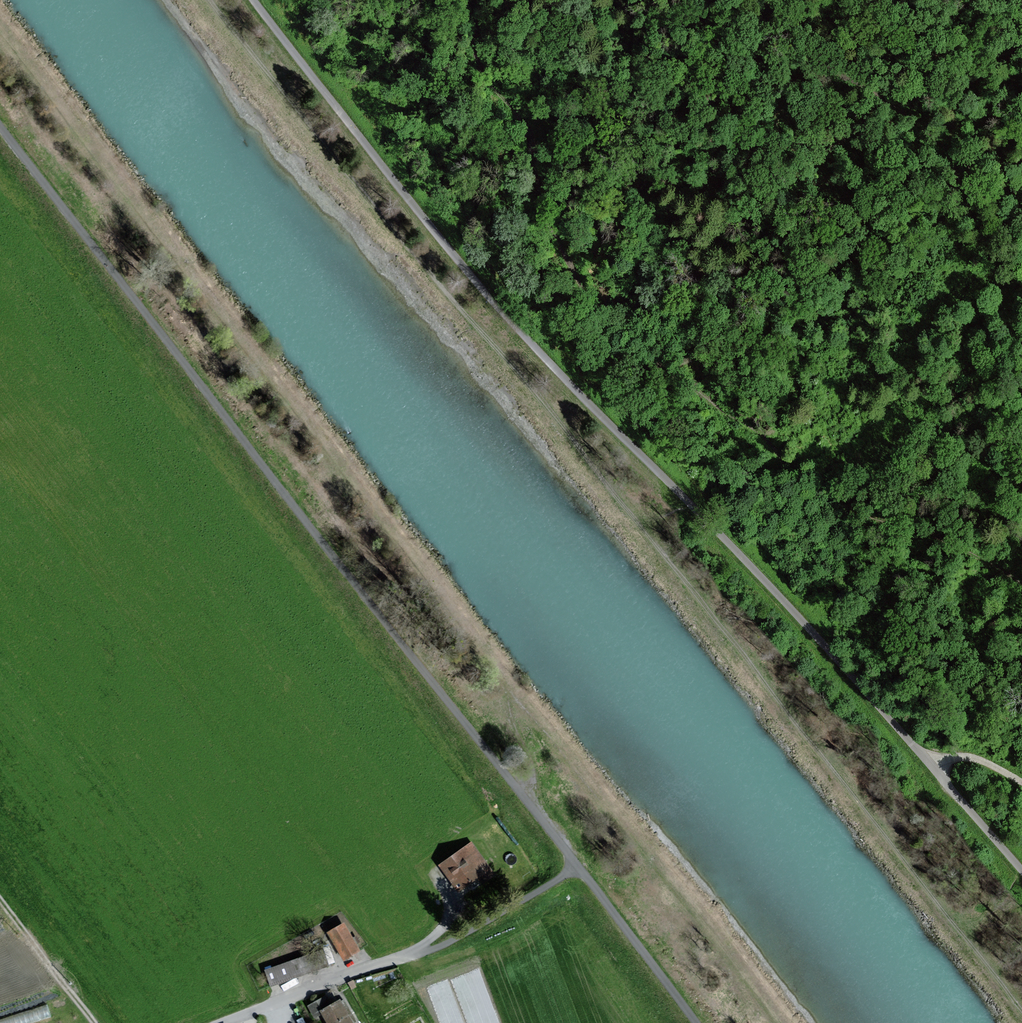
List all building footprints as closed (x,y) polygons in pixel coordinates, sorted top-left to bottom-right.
[(493,876),(472,844),(439,866),(456,891),(477,877),(482,884),(493,876)] [(356,951),(342,926),(328,934),(342,959),(356,951)] [(270,986),(308,972),(303,958),(265,972),(270,986)] [(338,1002),(330,1006),(325,997),(308,1007),(314,1017),(321,1013),(326,1022),(352,1022),(354,1022),(343,1001),(339,1004),(338,1002)] [(33,1019),(29,1009),(0,1018),(0,1022),(21,1022),(33,1019)]
